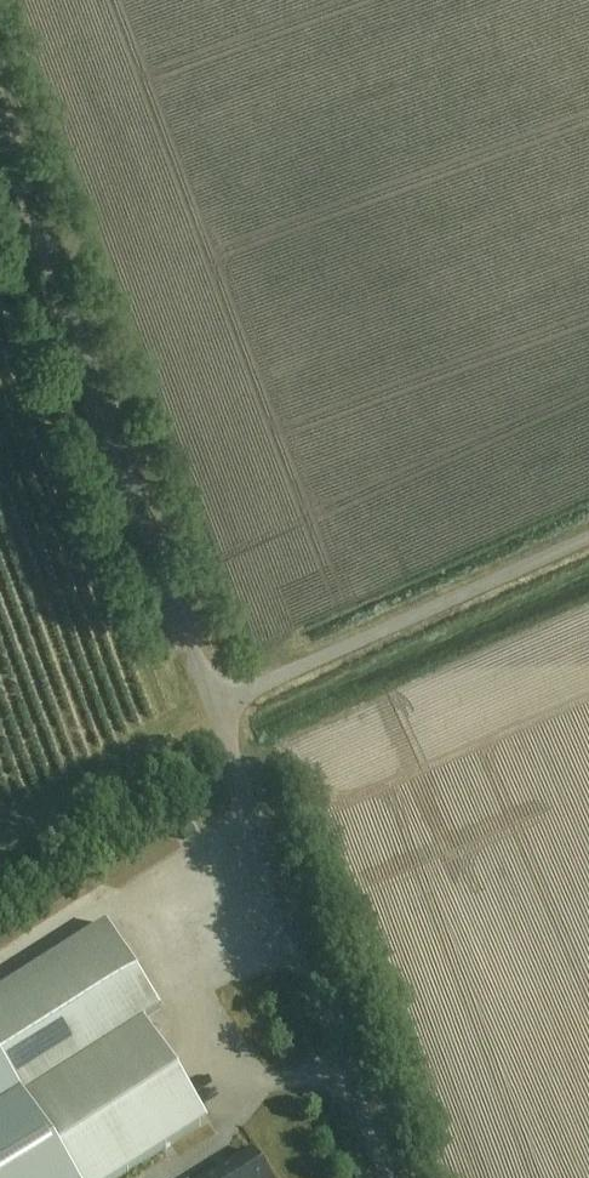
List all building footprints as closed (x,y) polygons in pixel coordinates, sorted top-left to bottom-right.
[(208,1122),(144,1021),(161,1010),(107,925),(0,993),(0,1177),(121,1177),(208,1122)] [(251,1152),(211,1177),(268,1177),(251,1152)]
